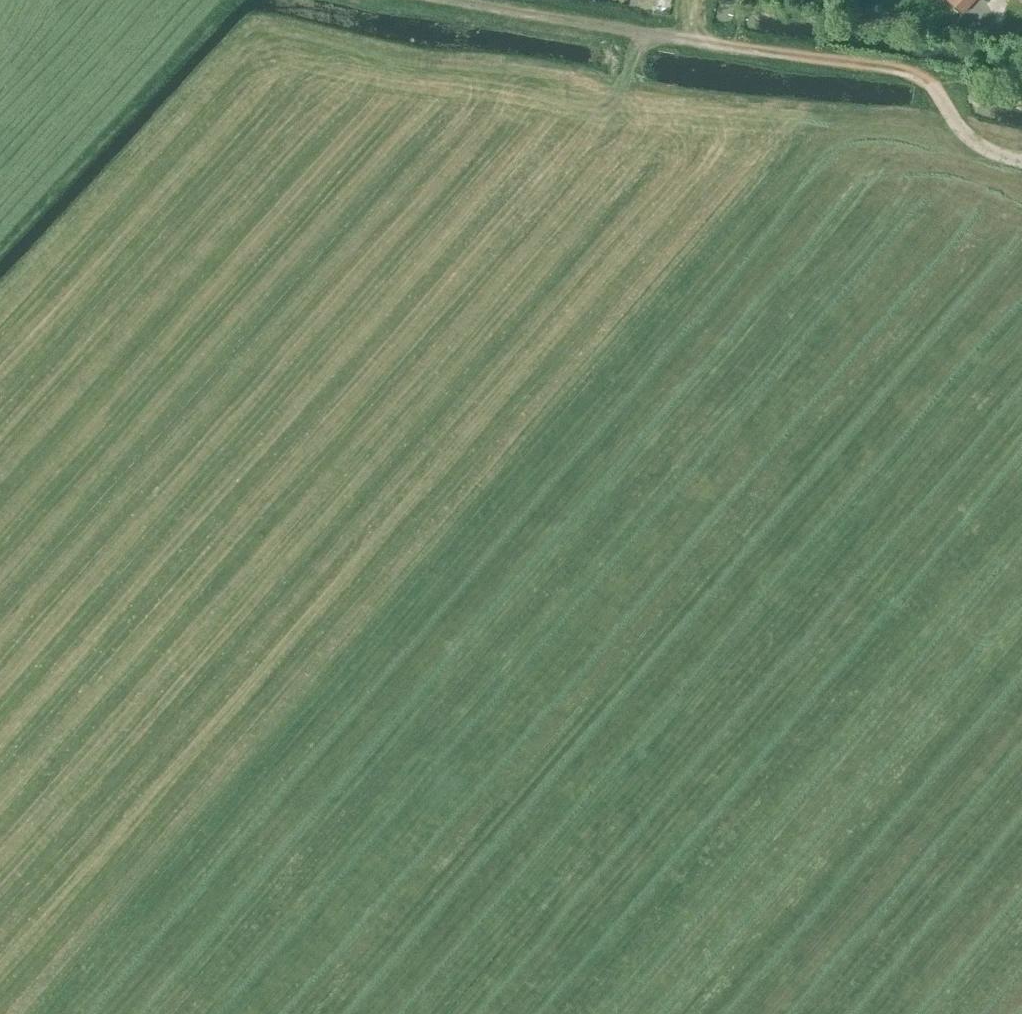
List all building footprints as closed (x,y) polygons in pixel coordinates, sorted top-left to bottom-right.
[(961,13),(973,0),(947,0),(961,13)]
